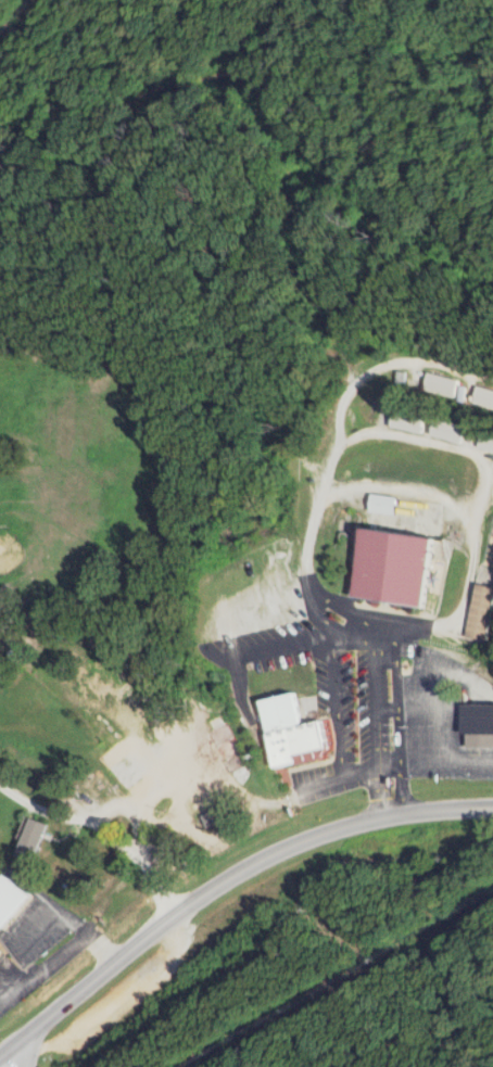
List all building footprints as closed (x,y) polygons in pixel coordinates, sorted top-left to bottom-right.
[(455,398),(461,381),(431,372),(426,388),(455,398)] [(398,428),(429,433),(432,415),(401,411),(398,428)] [(488,430),(484,449),(492,451),(492,432),(488,430)] [(401,498),(377,493),(373,511),(397,516),(401,498)] [(442,539),(371,529),(361,598),(432,608),(442,539)] [(481,584),(470,637),(492,641),(492,635),(492,587),(481,584)] [(275,767),(336,757),(330,719),(308,722),(303,692),(263,699),(275,767)] [(472,702),(472,746),(492,747),(492,703),(472,702)] [(41,860),(53,821),(35,816),(24,855),(41,860)] [(36,891),(6,873),(0,882),(0,918),(14,926),(36,891)] [(0,940),(0,960),(8,945),(0,940)]
